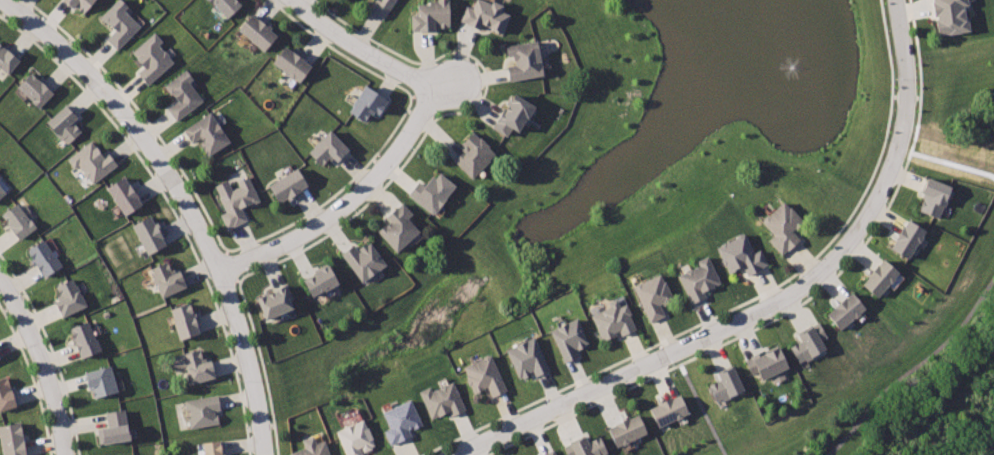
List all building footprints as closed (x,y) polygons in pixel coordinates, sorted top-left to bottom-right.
[(83,16),(96,0),(63,0),(83,16)] [(101,17),(116,29),(108,38),(120,50),(141,26),(124,9),(128,5),(122,0),(118,0),(101,17)] [(228,18),(244,5),(239,0),(212,0),(228,18)] [(371,10),(386,20),(400,0),(376,0),(371,10)] [(450,0),(418,2),(419,15),(412,15),(412,32),(453,29),(450,0)] [(462,20),(482,29),(484,25),(505,34),(511,16),(502,12),(506,3),(496,0),(493,5),(482,0),(479,0),(474,9),(467,6),(462,20)] [(943,37),(975,32),(970,0),(937,0),(943,37)] [(253,14),(239,31),(267,52),(279,36),(253,14)] [(157,32),(133,51),(146,66),(140,72),(151,85),(176,64),(159,44),(164,41),(157,32)] [(541,40),(506,46),(513,80),(547,75),(541,40)] [(10,75),(22,59),(0,42),(0,68),(10,75)] [(286,47),(273,63),(301,84),(313,67),(286,47)] [(188,69),(166,87),(179,103),(171,110),(179,121),(205,102),(191,84),(197,80),(188,69)] [(32,74),(19,89),(41,109),(55,94),(32,74)] [(367,85),(351,112),(367,122),(372,113),(379,117),(390,98),(367,85)] [(515,94),(493,128),(506,137),(514,128),(522,133),(538,109),(515,94)] [(67,104),(48,123),(67,146),(84,133),(77,123),(81,119),(67,104)] [(212,113),(185,131),(195,145),(200,142),(211,155),(230,141),(212,113)] [(332,131),(311,152),(321,165),(332,156),(338,163),(353,151),(332,131)] [(476,131),(463,143),(469,149),(457,161),(475,179),(499,153),(476,131)] [(93,142),(70,159),(78,169),(80,167),(95,183),(118,165),(108,152),(103,155),(93,142)] [(300,169),(270,186),(280,204),(311,187),(300,169)] [(420,181),(409,196),(438,215),(459,187),(441,173),(437,178),(434,176),(427,185),(420,181)] [(126,177),(109,189),(127,216),(145,205),(126,177)] [(250,177),(239,182),(241,186),(221,196),(226,211),(221,214),(229,230),(250,221),(244,208),(262,201),(250,177)] [(931,178),(919,209),(941,220),(955,189),(931,178)] [(9,192),(0,183),(0,200),(9,192)] [(404,202),(386,216),(391,222),(380,233),(398,253),(423,232),(410,218),(415,214),(404,202)] [(787,202),(764,222),(775,235),(770,241),(783,257),(802,240),(798,233),(807,225),(787,202)] [(19,204),(4,215),(23,238),(38,226),(19,204)] [(152,216),(133,226),(150,256),(169,247),(152,216)] [(911,221),(894,249),(912,260),(929,231),(911,221)] [(747,234),(719,250),(733,273),(745,267),(750,276),(771,267),(764,251),(758,254),(747,234)] [(47,240),(30,250),(47,277),(65,266),(47,240)] [(371,244),(363,250),(358,245),(343,256),(365,284),(390,265),(371,244)] [(710,256),(699,261),(701,265),(680,275),(694,305),(708,299),(706,292),(722,285),(710,256)] [(886,260),(866,285),(881,298),(903,272),(886,260)] [(169,263),(153,269),(165,298),(189,287),(184,271),(175,274),(169,263)] [(332,266),(304,281),(316,300),(344,285),(332,266)] [(662,275),(635,289),(652,324),(667,317),(663,307),(676,302),(662,275)] [(73,279),(58,286),(62,296),(57,300),(65,317),(87,307),(73,279)] [(287,288),(259,301),(268,322),(298,308),(287,288)] [(855,292),(830,317),(843,331),(870,307),(855,292)] [(625,302),(591,317),(605,342),(622,333),(624,336),(639,330),(625,302)] [(192,304),(171,311),(181,339),(203,333),(192,304)] [(579,319),(551,333),(566,363),(582,357),(578,351),(591,345),(579,319)] [(89,321),(72,328),(83,357),(103,350),(89,321)] [(823,323),(801,336),(804,342),(794,348),(803,365),(830,348),(826,342),(831,337),(823,323)] [(536,337),(506,351),(520,376),(534,369),(537,376),(550,370),(536,337)] [(783,347),(749,362),(755,375),(762,373),(765,382),(794,368),(783,347)] [(202,349),(172,358),(178,373),(188,370),(192,385),(219,377),(214,360),(205,363),(202,349)] [(492,354),(464,368),(475,393),(489,387),(493,398),(509,391),(492,354)] [(111,365),(87,372),(96,399),(122,392),(111,365)] [(736,367),(720,375),(722,381),(711,386),(719,404),(747,391),(736,367)] [(0,380),(0,406),(2,411),(20,405),(8,377),(0,380)] [(453,380),(433,390),(432,386),(419,393),(433,419),(449,412),(452,418),(468,410),(453,380)] [(220,395),(187,400),(192,429),(218,426),(216,412),(223,411),(220,395)] [(683,395),(651,412),(660,429),(693,414),(683,395)] [(412,400),(382,412),(389,429),(384,432),(390,445),(413,436),(412,430),(423,425),(412,400)] [(125,409),(107,412),(109,427),(99,430),(102,446),(132,439),(125,409)] [(640,415),(610,429),(619,447),(649,434),(640,415)] [(337,432),(347,454),(367,454),(366,453),(377,449),(364,420),(337,432)] [(0,427),(0,432),(4,454),(29,454),(21,423),(0,427)] [(593,441),(589,436),(566,448),(569,454),(611,454),(603,437),(593,441)] [(290,453),(291,454),(332,454),(326,440),(290,453)] [(204,454),(228,454),(226,441),(202,442),(204,454)]
